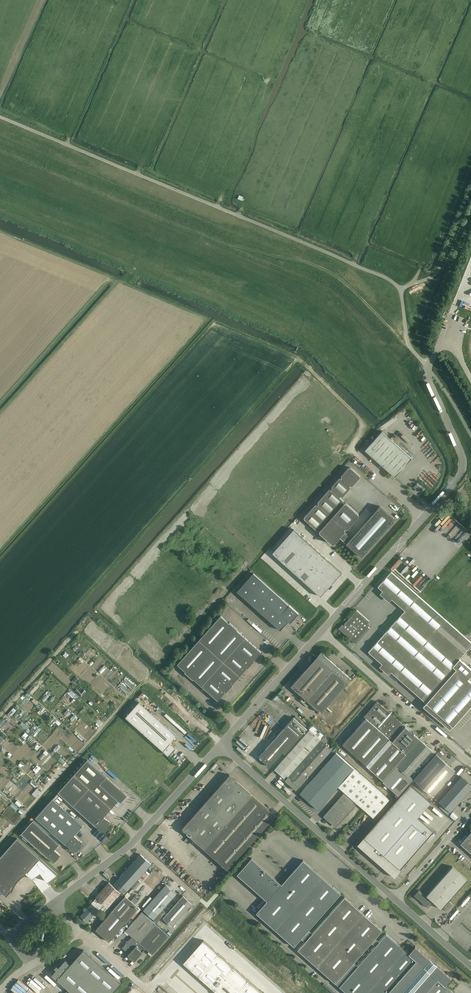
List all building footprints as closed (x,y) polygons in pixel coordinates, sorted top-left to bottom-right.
[(380,463),(397,444),(382,431),(365,450),(380,463)] [(397,444),(380,463),(395,477),(412,458),(397,444)] [(304,517),(304,518),(304,519),(305,519),(316,529),(317,530),(318,530),(319,529),(320,530),(319,531),(319,532),(320,532),(320,533),(331,543),(332,543),(332,544),(333,544),(334,543),(339,537),(361,556),(395,520),(380,506),(351,538),(344,532),(345,532),(345,531),(345,530),(345,529),(344,529),(345,528),(346,528),(347,528),(348,528),(358,517),(359,516),(359,515),(358,514),(358,513),(347,503),(346,503),(345,503),(344,503),(343,503),(343,502),(343,501),(343,500),(340,497),(340,496),(341,496),(342,496),(343,496),(350,488),(350,487),(350,486),(350,485),(351,486),(352,486),(353,485),(360,477),(360,476),(360,475),(359,475),(351,468),(350,467),(349,467),(348,468),(341,475),(341,476),(341,477),(341,478),(342,478),(341,478),(340,478),(339,478),(332,486),(332,487),(332,488),(332,489),(332,490),(331,489),(330,489),(329,489),(329,490),(318,501),(318,502),(318,503),(319,504),(318,505),(317,504),(316,504),(315,505),(305,516),(304,517)] [(293,529),(283,541),(287,545),(298,533),(293,529)] [(298,533),(287,545),(292,549),(302,537),(298,533)] [(302,537),(292,549),(296,553),(307,541),(302,537)] [(283,541),(272,553),(276,557),(287,545),(283,541)] [(307,541),(296,553),(301,557),(311,545),(307,541)] [(287,545),(276,557),(281,561),(292,549),(287,545)] [(311,545),(301,557),(305,561),(316,549),(311,545)] [(292,549),(281,561),(285,565),(296,553),(292,549)] [(316,549),(305,561),(310,565),(320,553),(316,549)] [(296,553),(285,565),(290,569),(301,557),(296,553)] [(320,553),(310,565),(314,569),(325,557),(320,553)] [(301,557),(290,569),(294,573),(305,561),(301,557)] [(325,557),(314,569),(318,573),(324,567),(329,561),(325,557)] [(305,561),(294,573),(299,577),(310,565),(305,561)] [(329,561),(324,567),(337,578),(342,572),(329,561)] [(310,565),(299,577),(303,581),(314,569),(310,565)] [(324,567),(318,573),(331,585),(337,578),(324,567)] [(314,569),(303,581),(308,585),(313,579),(318,573),(314,569)] [(368,652),(382,663),(382,664),(391,672),(426,703),(423,706),(440,721),(443,718),(450,717),(452,727),(470,706),(470,682),(468,679),(470,675),(470,669),(459,658),(470,645),(470,642),(418,595),(391,571),(378,587),(382,591),(383,591),(392,599),(405,610),(368,652)] [(289,605),(253,573),(237,591),(280,630),(288,621),(290,622),(298,613),(289,605)] [(318,573),(313,579),(326,590),(331,585),(318,573)] [(313,579),(308,585),(321,596),(326,590),(313,579)] [(367,626),(367,623),(369,621),(357,610),(343,625),(342,625),(339,628),(356,644),(370,628),(367,626)] [(254,660),(261,651),(237,630),(238,629),(229,622),(221,615),(177,664),(185,671),(185,672),(193,679),(193,678),(218,700),(225,692),(226,693),(233,684),(232,684),(247,668),(255,660),(254,660)] [(318,656),(291,686),(303,697),(300,700),(303,703),(306,699),(310,703),(321,713),(326,708),(327,706),(348,683),(351,679),(328,658),(321,652),(318,656)] [(343,744),(383,780),(419,739),(405,726),(401,732),(398,729),(403,724),(377,701),(363,716),(366,718),(343,744)] [(168,755),(175,747),(170,743),(176,735),(139,702),(125,717),(168,755)] [(299,722),(297,720),(293,717),(258,757),(270,767),(283,752),(285,754),(307,729),(305,727),(306,725),(301,721),(299,722)] [(321,739),(310,729),(274,769),(286,779),(284,780),(296,790),(332,750),(335,745),(324,736),(321,739)] [(398,795),(404,789),(412,779),(409,776),(432,750),(420,739),(396,766),(393,770),(383,781),(398,795)] [(336,752),(300,793),(318,809),(338,786),(344,791),(345,792),(357,803),(362,808),(364,810),(373,818),(389,799),(360,773),(336,752)] [(432,796),(455,771),(436,754),(414,779),(432,796)] [(101,831),(102,830),(103,830),(104,829),(105,828),(106,827),(107,826),(108,825),(108,824),(109,821),(104,816),(118,800),(100,784),(106,776),(87,759),(58,792),(101,831)] [(227,869),(275,815),(230,774),(181,829),(227,869)] [(439,801),(450,812),(451,812),(461,801),(470,789),(470,785),(461,776),(449,790),(442,798),(439,801)] [(394,875),(400,869),(433,831),(417,817),(430,802),(410,784),(358,844),(376,860),(394,875)] [(336,826),(357,803),(345,792),(324,816),(336,826)] [(73,851),(74,851),(75,850),(76,850),(77,849),(78,848),(79,847),(80,846),(80,845),(81,844),(81,843),(82,842),(82,841),(74,835),(83,825),(53,798),(36,817),(73,851)] [(53,862),(60,854),(54,849),(59,844),(33,820),(21,834),(53,862)] [(460,844),(470,853),(470,832),(460,844)] [(40,858),(17,838),(0,857),(0,891),(4,894),(4,893),(6,895),(6,896),(11,891),(12,891),(11,892),(12,892),(13,889),(14,887),(15,884),(17,882),(18,880),(20,878),(22,876),(24,875),(27,873),(26,873),(27,871),(27,872),(40,858)] [(117,880),(113,884),(124,894),(127,890),(151,864),(140,854),(134,861),(117,880)] [(303,940),(310,931),(308,930),(341,893),(303,860),(281,884),(251,858),(237,874),(267,901),(256,913),(294,946),(301,938),(303,940)] [(402,870),(400,869),(394,875),(376,860),(395,877),(402,870)] [(447,911),(453,905),(448,900),(467,879),(452,866),(427,895),(441,908),(442,907),(447,911)] [(135,890),(141,882),(139,880),(132,887),(135,890)] [(119,900),(124,896),(120,893),(121,893),(109,882),(95,897),(96,898),(103,904),(105,905),(108,908),(114,900),(116,898),(119,900)] [(157,922),(166,912),(163,909),(176,894),(166,885),(144,910),(157,922)] [(428,908),(433,902),(419,890),(414,895),(428,908)] [(125,895),(112,910),(126,922),(139,907),(135,904),(140,898),(136,895),(131,900),(128,897),(125,895)] [(172,926),(192,904),(183,896),(163,918),(172,926)] [(382,930),(344,897),(312,933),(310,931),(303,940),(305,941),(297,950),(315,965),(335,983),(346,992),(453,992),(444,985),(445,985),(451,978),(436,965),(435,966),(429,961),(430,960),(430,959),(415,946),(409,953),(386,933),(379,941),(375,938),(382,930)] [(96,898),(91,903),(102,912),(103,913),(108,908),(105,905),(103,904),(96,898)] [(87,922),(98,909),(91,904),(80,916),(87,922)] [(111,912),(96,929),(105,938),(109,941),(124,924),(126,922),(112,910),(111,912)] [(152,954),(169,935),(142,912),(125,930),(132,936),(128,941),(129,941),(127,944),(126,943),(122,947),(129,954),(128,955),(134,961),(142,952),(146,948),(152,954)] [(183,963),(217,992),(263,992),(203,940),(183,963)] [(97,962),(83,950),(70,964),(65,960),(58,967),(57,966),(54,968),(56,970),(52,975),(72,992),(111,992),(120,983),(97,962)]
